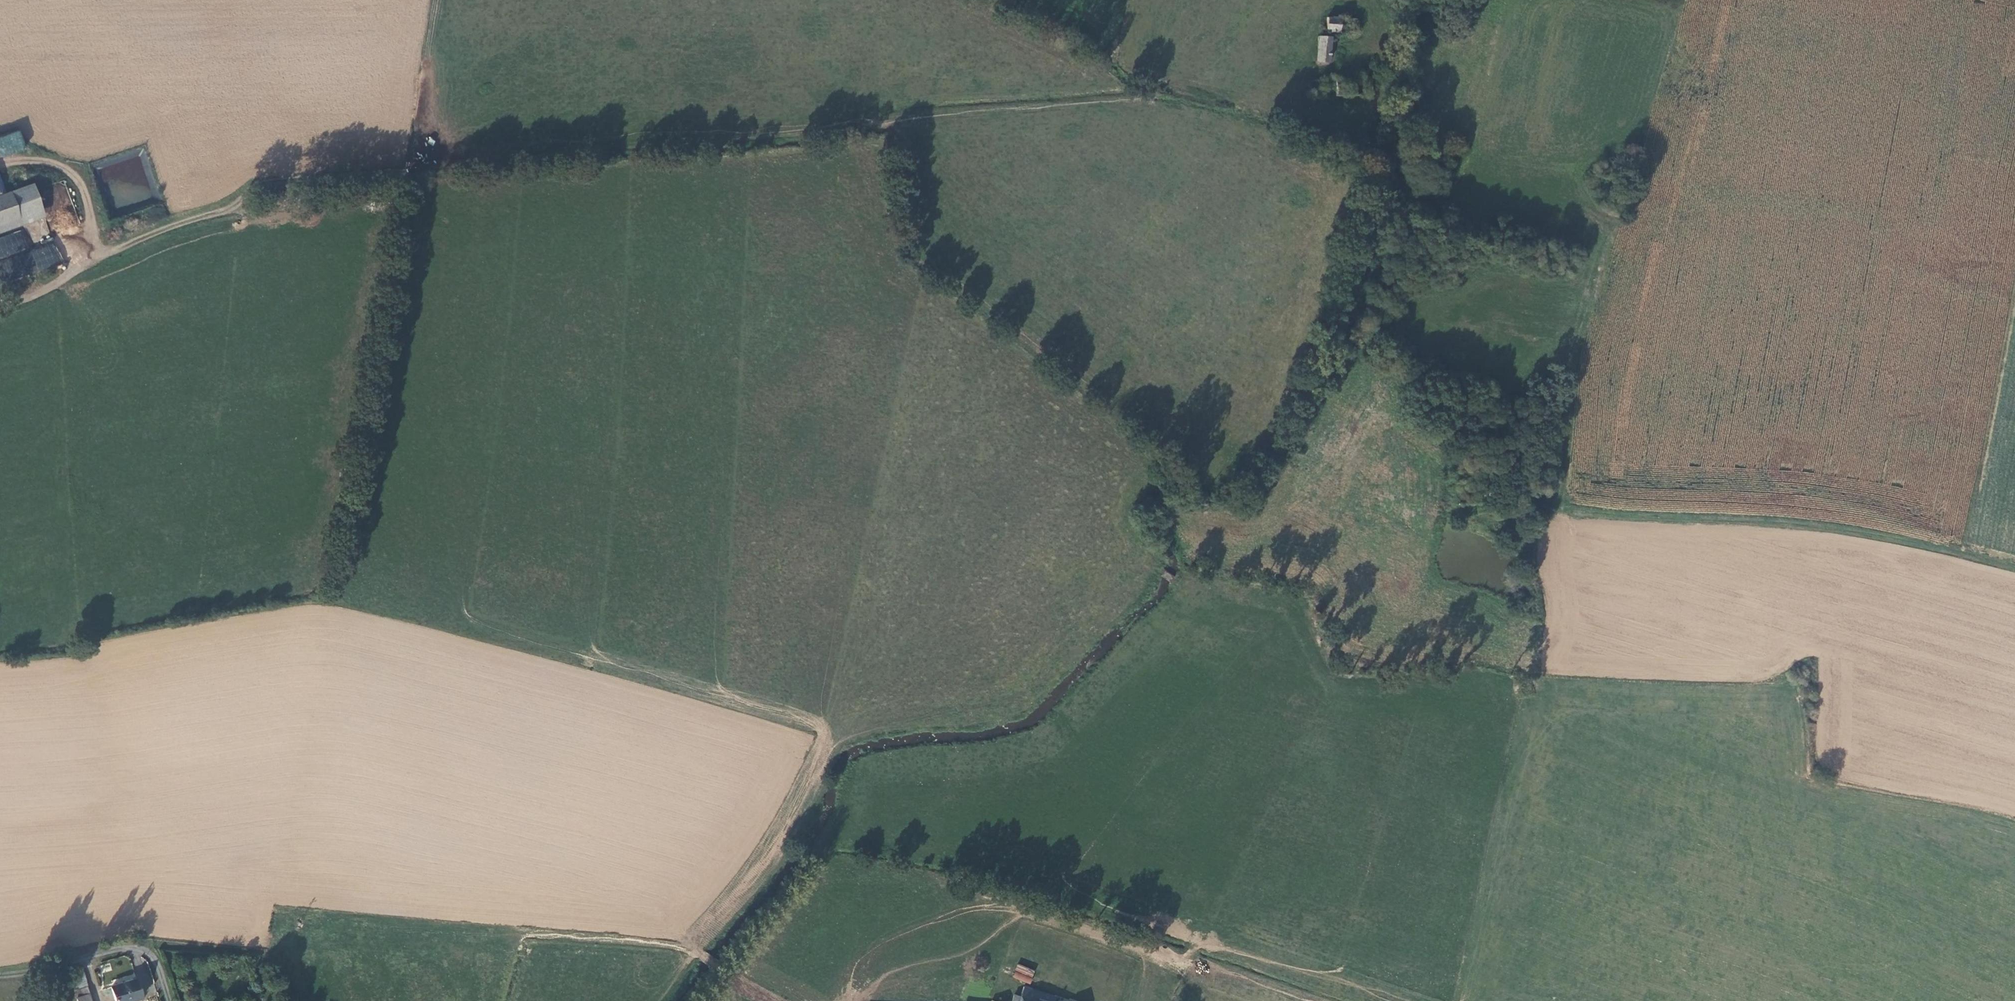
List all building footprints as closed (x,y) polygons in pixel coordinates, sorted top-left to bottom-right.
[(1328,4),(1317,3),(1315,18),(1327,19),(1328,4)] [(1327,17),(1327,31),(1342,31),(1342,17),(1327,17)] [(1321,24),(1315,25),(1308,25),(1307,50),(1321,49),(1321,24)] [(0,137),(0,158),(26,149),(20,130),(0,137)] [(44,217),(36,189),(0,201),(0,231),(44,217)] [(44,217),(0,231),(0,240),(47,225),(44,217)] [(1485,532),(1495,536),(1500,521),(1490,516),(1485,532)] [(1017,964),(1012,977),(1030,984),(1035,971),(1017,964)] [(112,987),(118,1000),(129,1000),(143,996),(135,978),(112,987)] [(75,992),(78,1000),(94,1000),(90,987),(75,992)]
